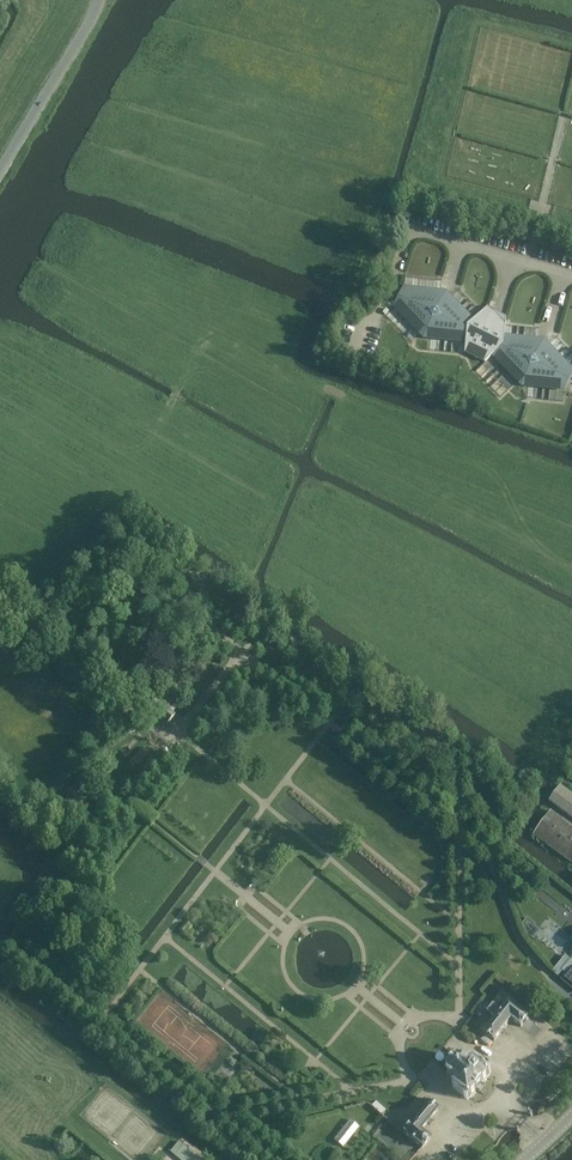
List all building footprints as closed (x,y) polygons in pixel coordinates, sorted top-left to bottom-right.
[(440,295),(403,291),(402,297),(400,301),(396,305),(425,335),(466,339),(465,352),(485,362),(495,353),(523,383),(565,387),(566,381),(568,378),(571,374),(545,346),(541,351),(537,349),(538,343),(502,339),(503,325),(498,322),(501,316),(492,311),(489,318),(483,315),(473,325),(448,299),(443,303),(440,301),(440,295)] [(351,338),(354,322),(348,321),(345,337),(351,338)] [(175,716),(169,712),(156,701),(154,699),(152,701),(154,703),(151,708),(148,706),(146,708),(149,710),(167,725),(175,716)] [(35,799),(41,792),(34,786),(29,794),(35,799)] [(571,818),(571,794),(561,786),(549,802),(571,818)] [(551,812),(534,835),(571,863),(571,827),(551,812)] [(528,918),(522,924),(526,934),(532,940),(540,931),(535,926),(536,925),(528,918)] [(571,968),(562,980),(571,988),(571,969),(571,968)] [(502,1011),(494,1005),(488,1013),(495,1019),(489,1027),(485,1024),(480,1030),(494,1041),(511,1020),(521,1027),(529,1018),(509,1002),(502,1011)] [(474,1062),(472,1064),(471,1065),(462,1058),(456,1058),(447,1069),(447,1075),(457,1082),(454,1086),(470,1099),(471,1097),(476,1090),(476,1091),(483,1083),(488,1076),(490,1075),(474,1062)] [(422,1108),(402,1132),(422,1148),(430,1139),(420,1131),(438,1110),(424,1098),(418,1105),(422,1108)] [(371,1107),(381,1116),(386,1111),(376,1102),(371,1107)] [(344,1146),(360,1126),(351,1118),(334,1138),(344,1146)] [(384,1121),(376,1135),(393,1144),(400,1130),(384,1121)] [(179,1159),(203,1159),(179,1141),(170,1152),(179,1159)]
